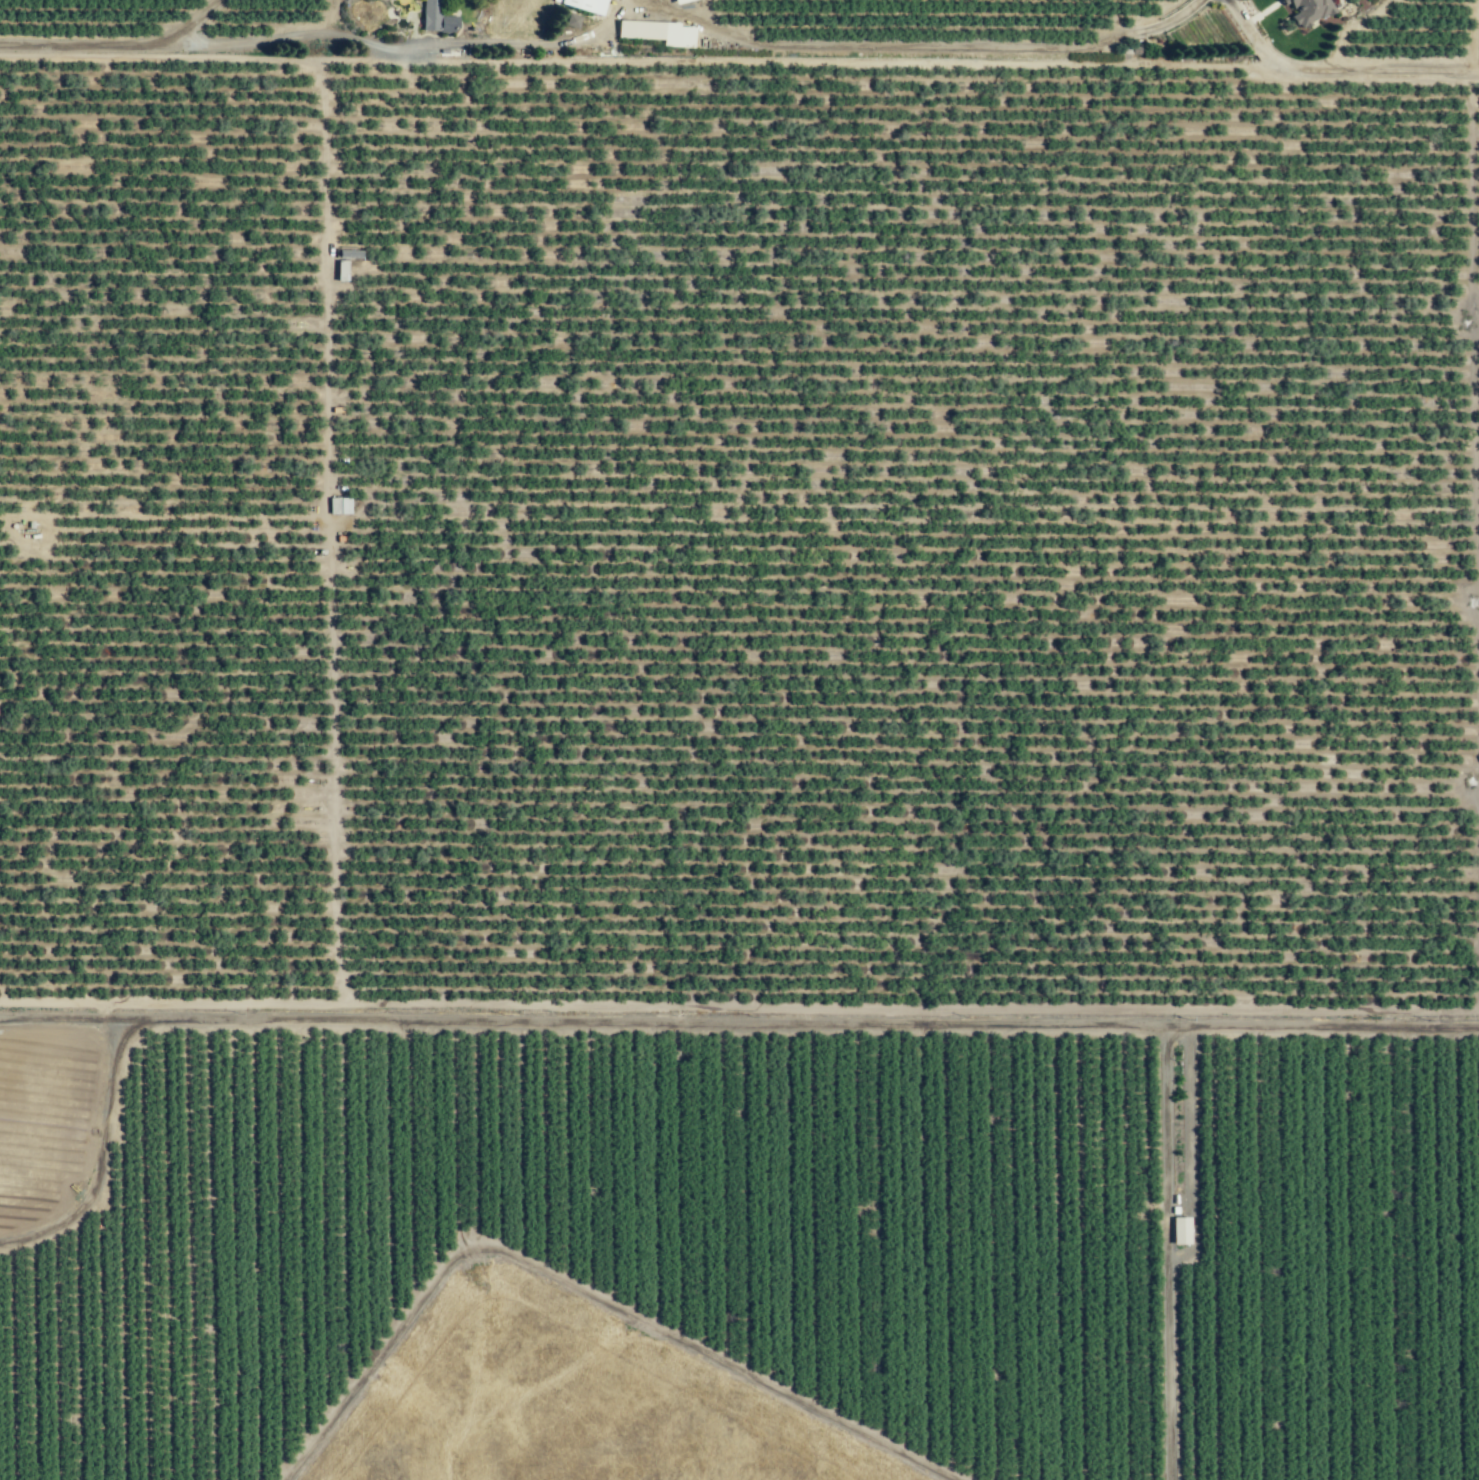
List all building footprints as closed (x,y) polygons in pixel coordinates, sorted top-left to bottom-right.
[(453,32),(453,17),(437,16),(438,0),(419,0),(418,31),(453,32)] [(556,4),(600,16),(604,0),(557,0),(556,4)] [(346,282),(346,259),(364,259),(364,250),(335,250),(335,282),(346,282)] [(327,498),(327,515),(348,515),(348,498),(327,498)]
